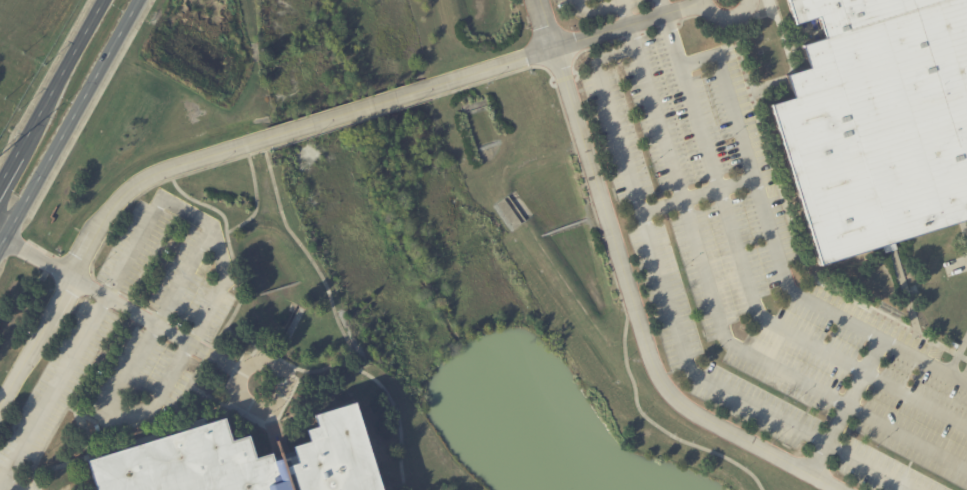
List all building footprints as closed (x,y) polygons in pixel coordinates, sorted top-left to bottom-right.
[(787,22),(780,0),(966,0),(966,216),(888,241),(811,264),(762,104),(785,97),(778,75),(789,72),(800,68),(793,44),(817,36),(811,15),(787,22)] [(91,489),(373,489),(346,403),(304,416),(308,427),(297,431),(300,442),(283,447),(288,463),(278,467),(273,452),(249,460),(242,437),(225,442),(218,419),(82,461),(91,489)]
